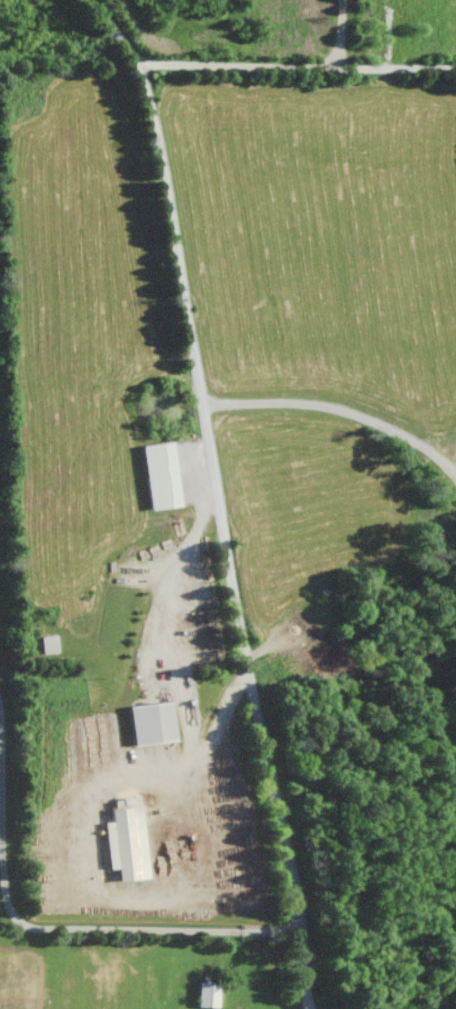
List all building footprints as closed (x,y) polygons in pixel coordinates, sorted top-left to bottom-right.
[(57,637),(42,638),(42,655),(57,655),(57,637)] [(136,747),(178,743),(174,703),(131,707),(136,747)] [(81,725),(82,742),(73,742),(74,758),(96,757),(95,741),(97,740),(96,724),(81,725)] [(141,880),(134,800),(125,801),(126,806),(112,807),(120,882),(141,880)] [(220,985),(196,985),(196,1008),(220,1008),(220,985)]
